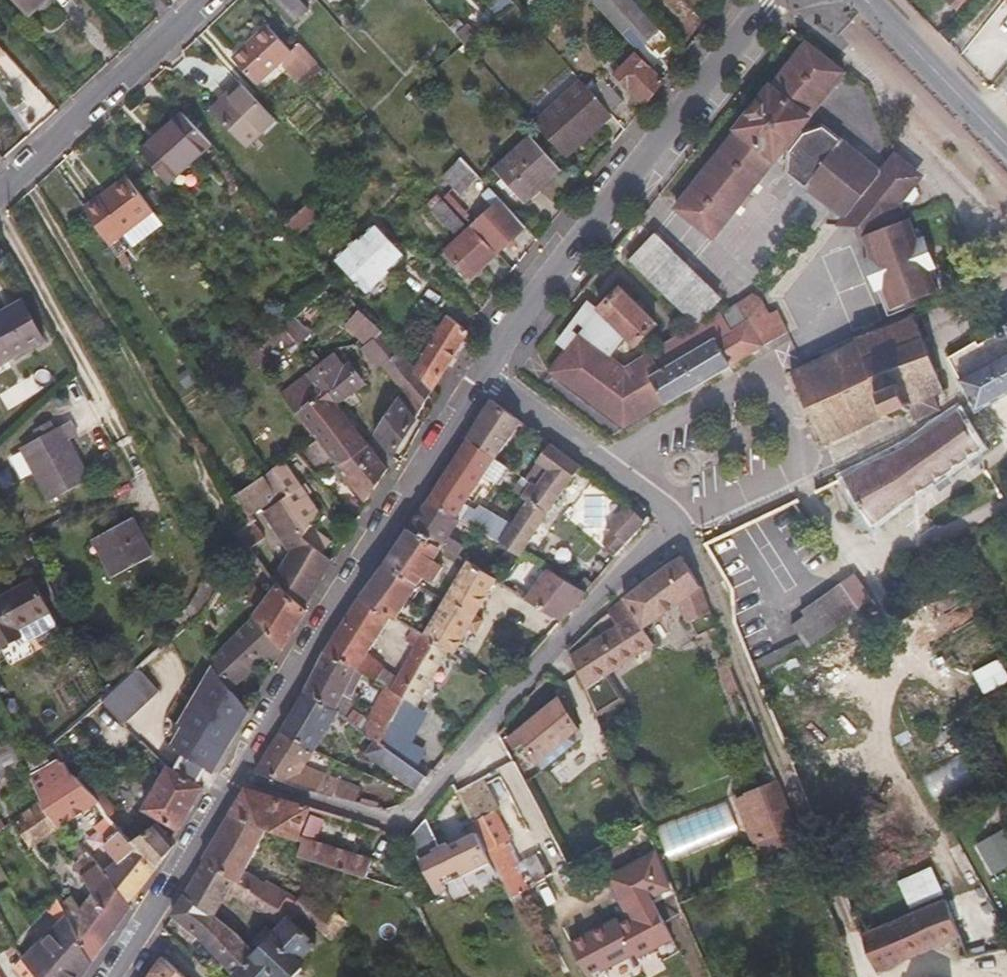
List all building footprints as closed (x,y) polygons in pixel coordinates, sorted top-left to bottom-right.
[(29,12),(42,0),(18,0),(29,12)] [(296,19),(309,7),(302,0),(277,0),(296,19)] [(595,0),(625,33),(631,28),(645,43),(661,29),(635,0),(595,0)] [(957,10),(965,0),(946,0),(946,1),(957,10)] [(297,81),(318,61),(300,42),(291,50),(266,24),(233,56),(258,84),(280,63),(297,81)] [(706,230),(834,66),(798,39),(669,201),(706,230)] [(617,73),(645,104),(664,80),(637,53),(617,73)] [(322,65),(318,61),(297,81),(301,84),(322,65)] [(604,77),(591,88),(611,111),(625,99),(604,77)] [(583,80),(537,122),(567,154),(612,112),(611,111),(591,88),(583,80)] [(245,144),(273,116),(239,81),(211,109),(245,144)] [(212,143),(183,112),(141,149),(168,181),(212,143)] [(795,183),(836,217),(874,171),(875,167),(877,166),(836,133),(835,135),(817,121),(800,127),(783,148),(782,168),(797,181),(795,183)] [(524,200),(560,168),(532,137),(497,169),(524,200)] [(874,171),(836,217),(832,222),(846,234),(888,184),(892,187),(896,184),(908,183),(918,172),(890,150),(877,166),(875,167),(874,171)] [(493,206),(471,225),(493,249),(497,252),(526,226),(487,182),(462,156),(445,175),(462,192),(472,182),(493,206)] [(84,206),(108,242),(153,208),(126,174),(84,206)] [(888,184),(846,234),(854,242),(864,263),(858,266),(868,290),(874,287),(885,311),(931,291),(927,282),(932,280),(910,227),(906,229),(901,218),(897,219),(895,214),(911,195),(908,183),(896,184),(892,187),(888,184)] [(450,191),(444,196),(464,218),(470,212),(450,191)] [(456,233),(466,224),(438,194),(427,205),(445,226),(448,224),(456,233)] [(286,223),(297,235),(319,215),(308,203),(286,223)] [(389,270),(405,255),(376,225),(361,240),(360,238),(338,259),(369,291),(390,272),(389,270)] [(493,249),(471,225),(446,248),(471,276),(497,252),(493,249)] [(699,322),(720,299),(653,235),(632,257),(699,322)] [(874,287),(868,290),(885,316),(885,311),(874,287)] [(722,371),(789,331),(779,309),(771,312),(764,299),(753,292),(738,303),(739,305),(726,313),(724,310),(652,353),(618,373),(607,355),(626,336),(634,345),(657,324),(621,288),(599,309),(562,355),(550,371),(625,427),(631,423),(646,415),(657,408),(667,403),(722,371)] [(43,340),(22,301),(0,314),(0,364),(43,340)] [(562,355),(599,309),(589,302),(552,348),(562,355)] [(396,383),(414,368),(398,347),(386,333),(360,309),(348,322),(367,343),(383,366),(385,369),(396,383)] [(938,388),(909,316),(908,313),(851,338),(851,339),(799,365),(786,371),(819,441),(902,403),(908,418),(933,409),(927,392),(938,388)] [(447,314),(414,368),(417,372),(432,389),(458,348),(468,330),(447,314)] [(295,316),(285,326),(286,327),(293,336),(300,345),(311,332),(295,316)] [(972,403),(960,408),(903,448),(865,467),(845,476),(873,523),(980,447),(964,418),(1001,399),(1006,395),(1006,344),(997,350),(999,353),(996,355),(999,360),(993,363),(985,348),(999,339),(1006,337),(1006,323),(1005,324),(1002,325),(1000,326),(997,329),(950,356),(962,380),(960,381),(972,403)] [(293,336),(286,327),(273,337),(260,348),(235,367),(244,378),(270,360),(267,357),(283,346),(286,349),(289,343),(293,336)] [(264,327),(252,336),(260,348),(273,337),(264,327)] [(300,345),(293,336),(289,343),(298,354),(303,349),(300,345)] [(370,362),(383,366),(367,343),(362,349),(370,362)] [(313,350),(308,355),(314,362),(320,357),(313,350)] [(335,352),(317,366),(313,369),(339,405),(368,385),(362,377),(369,372),(363,364),(356,369),(350,361),(346,364),(335,352)] [(417,372),(414,368),(396,383),(403,393),(400,396),(418,417),(434,390),(432,389),(417,372)] [(339,405),(313,369),(310,372),(309,374),(284,393),(316,434),(319,439),(330,452),(339,463),(367,441),(339,405)] [(418,417),(400,396),(375,434),(394,457),(418,417)] [(496,459),(523,422),(493,400),(468,438),(495,458),(496,459)] [(21,448),(50,500),(90,478),(82,464),(80,466),(66,441),(77,435),(70,421),(21,448)] [(319,439),(316,434),(307,441),(310,446),(319,439)] [(486,473),(496,459),(495,458),(468,438),(457,455),(481,470),(486,473)] [(318,462),(330,452),(319,439),(310,446),(307,449),(318,462)] [(388,468),(367,441),(339,463),(335,466),(365,500),(388,468)] [(531,480),(531,482),(521,495),(528,499),(520,513),(502,541),(501,542),(522,554),(581,465),(558,448),(551,443),(550,442),(535,460),(537,461),(547,468),(536,484),(531,480)] [(482,478),(486,473),(481,470),(457,455),(448,468),(426,500),(458,518),(468,499),(482,478)] [(284,460),(266,476),(279,496),(282,500),(300,527),(304,537),(310,527),(320,511),(284,460)] [(525,479),(531,482),(531,480),(536,484),(547,468),(537,461),(525,479)] [(279,496),(266,476),(238,494),(237,495),(251,515),(279,496)] [(528,499),(521,495),(514,491),(505,504),(520,513),(528,499)] [(300,527),(282,500),(263,512),(290,551),(273,579),(277,583),(306,608),(333,559),(304,537),(300,527)] [(449,535),(459,519),(458,518),(426,500),(408,526),(410,528),(442,546),(450,551),(457,556),(464,545),(449,535)] [(483,529),(502,541),(520,513),(505,504),(501,501),(483,529)] [(650,519),(637,508),(618,529),(629,540),(650,519)] [(112,574),(154,551),(136,519),(94,542),(112,574)] [(237,532),(253,553),(259,548),(256,544),(265,537),(253,520),(237,532)] [(339,548),(310,527),(304,537),(333,559),(339,548)] [(394,552),(385,564),(418,584),(418,583),(424,574),(434,580),(443,565),(433,559),(442,546),(410,528),(394,552)] [(570,654),(585,689),(655,645),(644,628),(679,603),(697,638),(717,629),(704,595),(683,553),(627,594),(610,608),(608,610),(616,624),(570,654)] [(249,560),(231,578),(243,591),(259,608),(253,617),(284,651),(309,610),(306,608),(277,583),(267,597),(245,577),(256,566),(249,560)] [(445,600),(424,635),(449,651),(453,654),(495,579),(467,561),(445,600)] [(385,564),(360,597),(392,616),(396,618),(418,584),(385,564)] [(566,617),(587,591),(547,569),(535,585),(526,598),(563,621),(566,617)] [(218,590),(209,574),(195,595),(192,594),(187,603),(190,605),(188,609),(196,616),(204,613),(218,590)] [(793,626),(809,648),(844,623),(853,617),(862,611),(861,609),(875,599),(857,574),(844,584),(803,612),(806,617),(793,626)] [(59,624),(34,581),(0,600),(0,642),(6,653),(59,624)] [(360,597),(325,652),(356,670),(364,675),(372,679),(375,681),(384,666),(368,653),(392,616),(360,597)] [(179,619),(186,624),(193,618),(194,617),(196,616),(188,609),(179,619)] [(871,624),(862,611),(853,617),(862,630),(871,624)] [(253,617),(212,659),(232,689),(269,655),(277,662),(284,651),(253,617)] [(844,623),(809,648),(796,657),(797,660),(783,668),(802,696),(864,653),(844,623)] [(417,647),(391,690),(406,699),(417,705),(427,686),(449,651),(424,635),(413,629),(406,640),(417,647)] [(918,732),(1006,681),(1006,661),(1000,649),(902,705),(918,732)] [(307,688),(306,691),(336,709),(356,670),(325,652),(307,688)] [(372,679),(364,675),(359,683),(367,688),(372,679)] [(367,688),(381,696),(386,687),(375,681),(372,679),(367,688)] [(381,696),(362,730),(376,742),(381,745),(395,720),(406,699),(391,690),(386,687),(381,696)] [(336,709),(306,691),(286,724),(282,729),(316,750),(340,712),(336,709)] [(536,759),(576,726),(558,697),(509,737),(517,747),(525,740),(536,759)] [(406,699),(395,720),(400,721),(406,720),(412,718),(417,705),(406,699)] [(102,728),(63,763),(77,781),(102,760),(105,763),(145,730),(127,707),(102,728)] [(917,771),(965,743),(951,720),(904,748),(917,771)] [(316,750),(282,729),(255,772),(328,794),(356,802),(361,786),(313,767),(322,753),(317,751),(316,750)] [(11,738),(0,743),(0,777),(24,765),(11,738)] [(428,777),(381,745),(371,756),(416,791),(417,790),(428,777)] [(33,769),(50,760),(43,749),(27,758),(33,769)] [(964,755),(921,771),(931,798),(973,782),(964,755)] [(61,761),(60,758),(31,773),(30,774),(42,798),(43,800),(64,825),(97,804),(91,796),(80,784),(77,781),(63,763),(61,761)] [(141,810),(177,830),(205,786),(203,785),(168,765),(141,810)] [(477,830),(488,850),(509,839),(495,811),(500,807),(482,776),(457,790),(477,830)] [(773,851),(801,839),(797,829),(777,780),(743,793),(744,795),(734,800),(752,844),(767,838),(773,851)] [(100,787),(91,796),(97,804),(104,811),(110,818),(119,808),(100,787)] [(247,787),(232,812),(267,827),(268,828),(298,838),(299,836),(311,807),(247,787)] [(43,800),(42,798),(12,819),(31,846),(64,825),(43,800)] [(132,842),(110,818),(104,811),(95,820),(112,838),(103,845),(105,846),(102,849),(110,859),(113,857),(117,861),(105,870),(108,874),(130,902),(175,843),(172,839),(158,821),(132,842)] [(294,904),(301,911),(323,931),(335,910),(329,904),(325,907),(304,892),(299,898),(267,880),(265,882),(246,870),(268,828),(267,827),(232,812),(204,858),(279,909),(287,897),(296,902),(294,904)] [(409,837),(436,890),(438,892),(447,888),(445,884),(466,872),(492,859),(488,850),(477,830),(449,844),(447,841),(439,845),(425,817),(409,837)] [(975,841),(991,873),(1006,864),(1006,831),(1005,826),(975,841)] [(298,855),(345,870),(368,877),(373,860),(304,838),(298,855)] [(81,855),(86,850),(82,846),(80,843),(74,848),(81,855)] [(628,913),(570,938),(586,974),(634,953),(640,968),(677,952),(648,886),(666,879),(655,853),(610,872),(628,913)] [(108,874),(105,870),(90,854),(75,866),(93,892),(81,906),(72,895),(61,904),(94,963),(133,905),(130,902),(108,874)] [(226,962),(240,976),(288,976),(302,962),(299,959),(314,942),(291,921),(301,911),(294,904),(296,902),(287,897),(279,909),(204,858),(203,861),(183,893),(215,917),(224,901),(229,903),(234,896),(279,924),(270,934),(264,927),(246,945),(226,962)] [(476,892),(466,872),(445,884),(447,888),(455,903),(476,892)] [(329,904),(335,910),(343,895),(335,891),(329,904)] [(183,893),(172,913),(203,938),(212,947),(226,962),(246,945),(234,930),(215,917),(183,893)] [(94,963),(61,904),(57,897),(47,907),(61,922),(25,959),(41,976),(83,976),(94,963)] [(946,899),(862,933),(879,972),(962,936),(946,899)] [(335,910),(323,931),(332,939),(348,920),(335,910)] [(0,924),(0,954),(3,953),(8,958),(17,950),(12,946),(0,924)] [(163,956),(148,976),(186,976),(163,956)] [(25,959),(23,957),(15,966),(24,976),(41,976),(25,959)]
